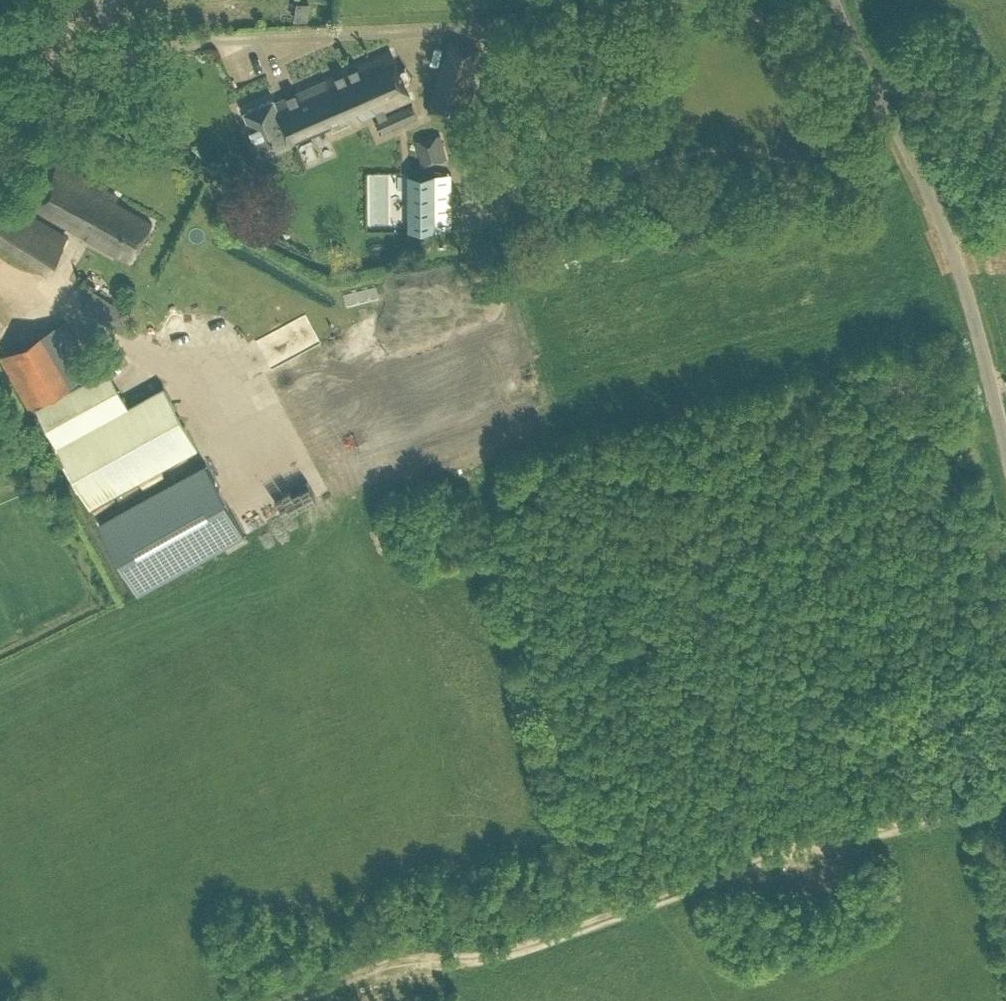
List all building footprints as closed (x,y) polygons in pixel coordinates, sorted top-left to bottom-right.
[(294,18),(308,20),(311,3),(297,1),(294,18)] [(354,120),(411,95),(392,51),(277,101),(275,97),(243,110),(261,152),(328,123),(332,126),(353,117),(354,120)] [(381,132),(418,117),(411,102),(375,117),(381,132)] [(422,163),(448,156),(440,132),(415,140),(422,163)] [(131,259),(151,222),(111,200),(115,193),(61,162),(36,206),(131,259)] [(408,173),(408,229),(452,228),(451,186),(428,186),(428,172),(408,173)] [(0,205),(0,244),(47,272),(67,234),(33,214),(29,222),(0,205)] [(94,371),(65,317),(0,354),(0,357),(28,407),(94,371)] [(126,405),(106,367),(35,405),(87,501),(194,443),(162,386),(126,405)] [(227,422),(245,414),(240,404),(222,412),(227,422)] [(206,462),(99,520),(138,591),(245,533),(206,462)]
